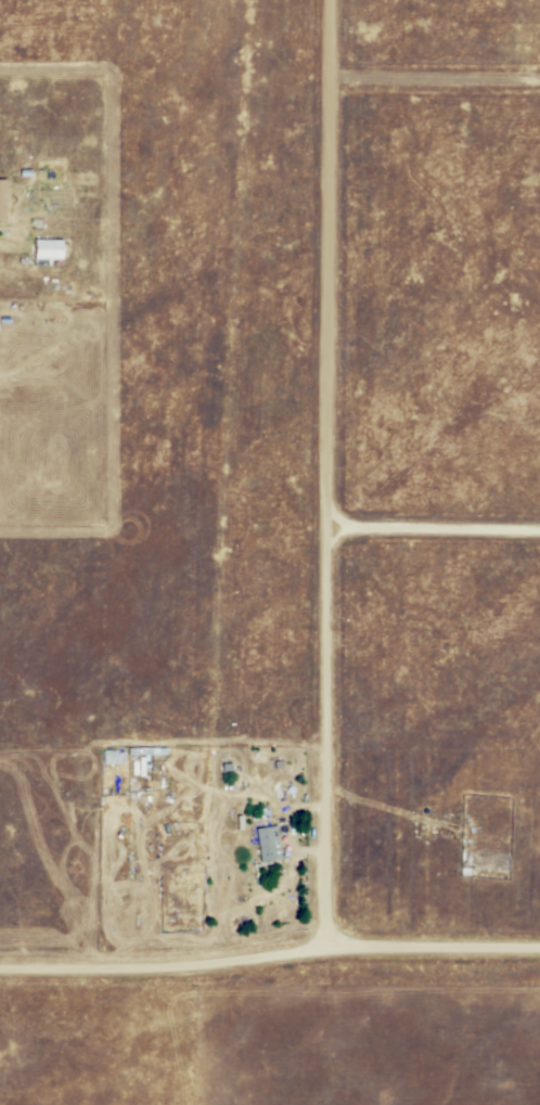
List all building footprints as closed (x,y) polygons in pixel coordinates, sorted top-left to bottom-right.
[(35,237),(66,237),(66,258),(35,259),(35,237)] [(253,826),(277,823),(281,861),(257,864),(253,826)]
